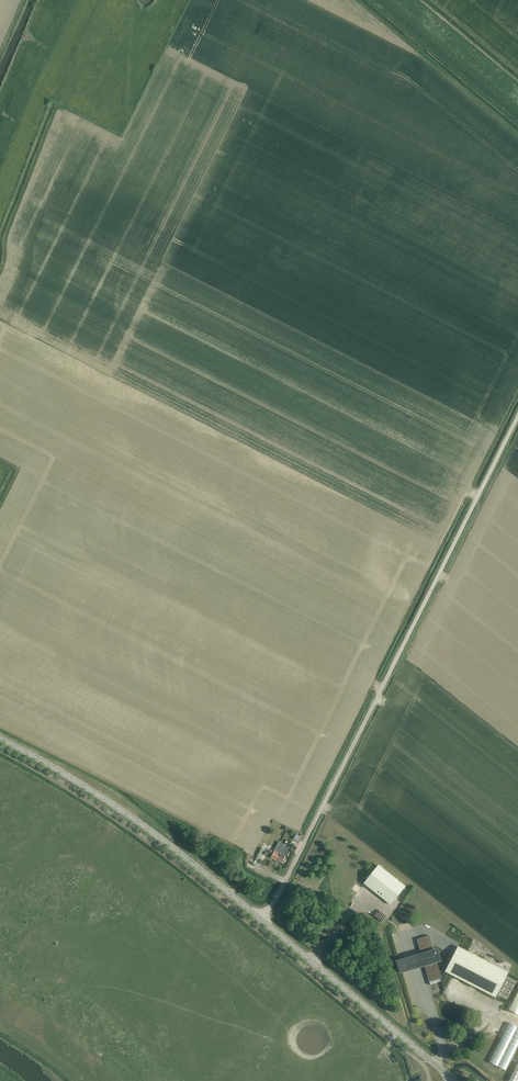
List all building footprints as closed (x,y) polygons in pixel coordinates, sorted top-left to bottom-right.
[(279,842),(271,858),(277,861),(284,846),(285,845),(279,842)] [(284,846),(277,861),(282,864),(286,855),(287,855),(287,856),(290,851),(289,851),(289,852),(287,850),(288,848),(284,846)] [(365,883),(391,904),(404,887),(378,866),(365,883)] [(349,888),(354,891),(357,886),(353,883),(349,888)] [(416,939),(421,954),(396,961),(399,975),(424,967),(430,985),(429,982),(441,979),(444,991),(445,991),(437,964),(442,962),(438,949),(433,950),(429,936),(416,939)] [(495,997),(508,973),(458,947),(446,972),(495,997)] [(509,1010),(517,1015),(517,993),(509,1010)] [(490,1063),(506,1071),(511,1060),(517,1046),(517,1028),(509,1023),(501,1039),(490,1063)] [(509,1080),(517,1080),(517,1064),(509,1080)]
